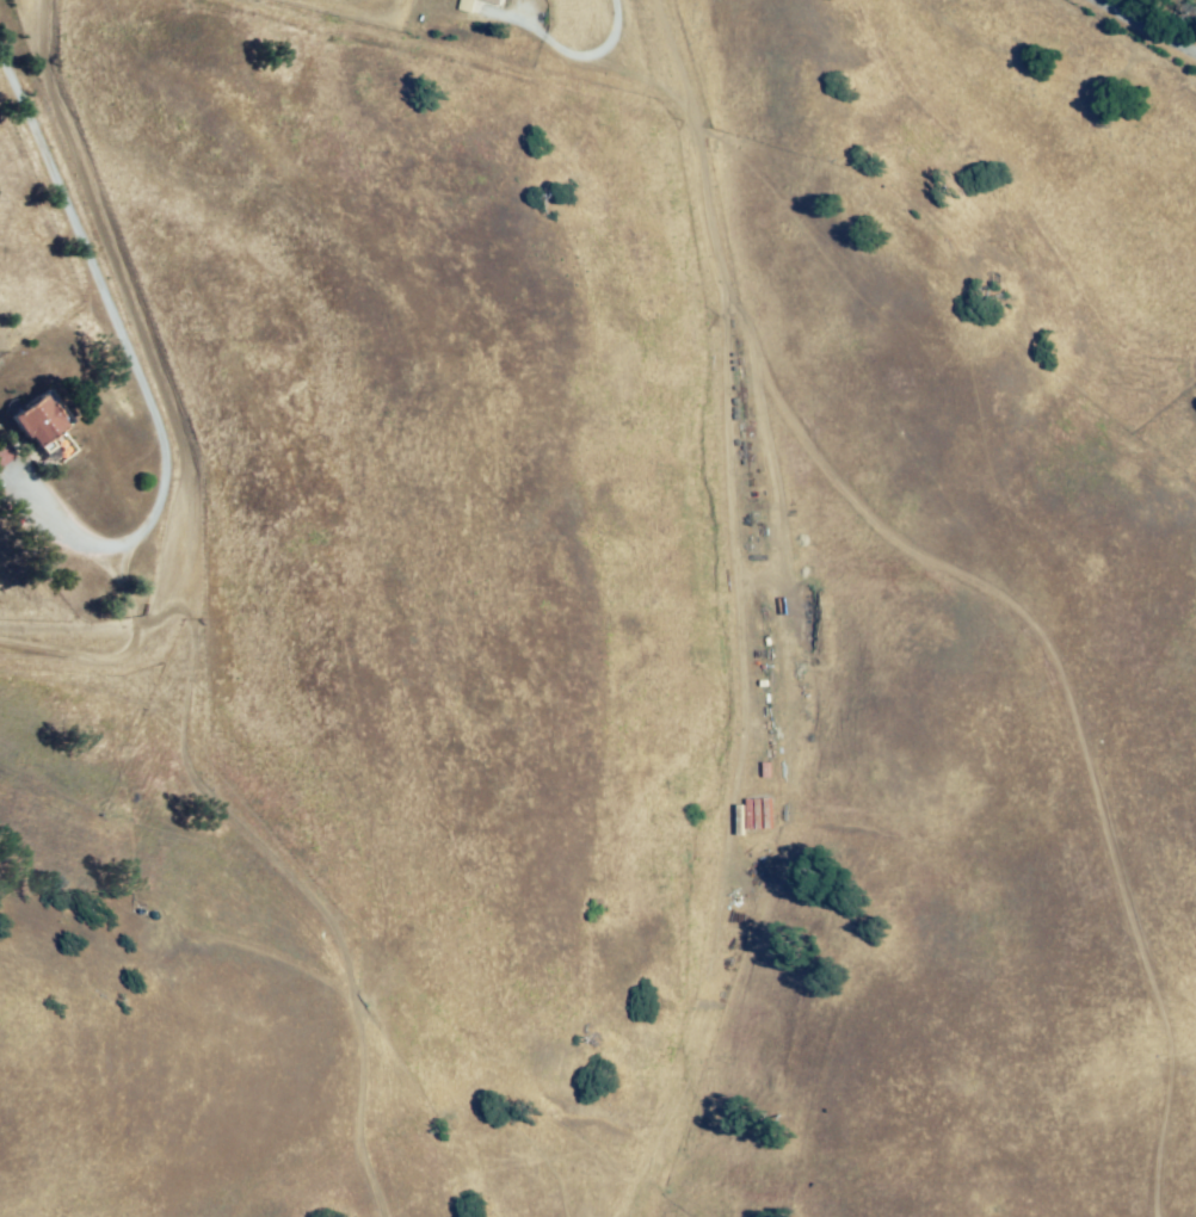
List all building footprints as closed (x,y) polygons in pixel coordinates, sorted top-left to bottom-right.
[(6,418),(35,395),(60,428),(30,450),(6,418)]
